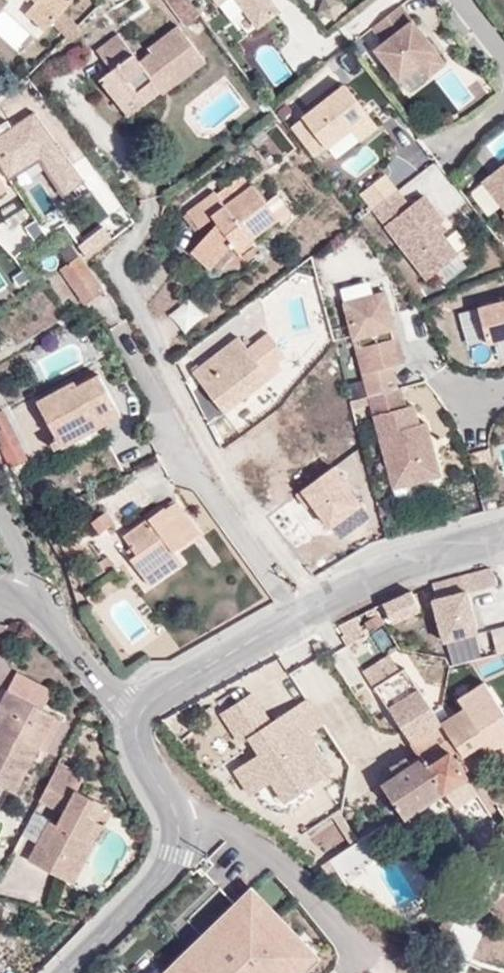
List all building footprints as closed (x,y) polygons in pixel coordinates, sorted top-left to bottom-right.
[(33,9),(52,27),(53,25),(64,14),(77,0),(35,0),(38,3),(33,9)] [(183,25),(200,13),(190,0),(166,0),(183,25)] [(224,8),(234,0),(218,0),(224,8)] [(277,8),(271,0),(235,0),(255,26),(277,8)] [(407,18),(410,15),(398,1),(366,25),(378,42),(369,49),(392,82),(416,64),(425,75),(442,63),(407,18)] [(28,15),(47,33),(52,27),(33,9),(28,15)] [(77,28),(64,14),(53,25),(66,38),(77,28)] [(136,91),(145,102),(161,90),(153,79),(165,69),(175,84),(206,61),(179,26),(149,48),(152,53),(140,62),(118,34),(98,50),(113,70),(101,79),(119,105),(136,91)] [(392,82),(401,94),(425,75),(416,64),(392,82)] [(161,90),(163,93),(175,84),(165,69),(153,79),(161,90)] [(345,88),(305,121),(332,154),(357,137),(361,143),(379,132),(345,88)] [(119,105),(127,115),(145,102),(136,91),(119,105)] [(332,154),(336,160),(361,143),(357,137),(332,154)] [(473,181),(503,226),(503,158),(473,181)] [(9,186),(0,172),(0,192),(9,186)] [(251,188),(242,175),(217,194),(225,206),(251,188)] [(360,194),(372,209),(396,190),(383,175),(360,194)] [(191,251),(211,267),(214,265),(232,243),(237,250),(242,257),(257,246),(253,238),(277,220),(279,219),(267,202),(255,185),(251,188),(225,206),(217,194),(216,192),(188,212),(199,228),(214,217),(216,221),(191,251)] [(278,194),(267,202),(279,219),(277,220),(280,226),(281,225),(290,219),(290,211),(278,194)] [(393,198),(369,216),(421,287),(453,263),(431,234),(439,228),(420,203),(405,214),(393,198)] [(67,264),(60,269),(62,272),(81,259),(70,242),(58,250),(67,264)] [(214,265),(220,270),(237,250),(232,243),(214,265)] [(103,291),(81,259),(62,272),(84,304),(103,291)] [(342,303),(368,396),(370,395),(395,388),(389,366),(381,369),(379,362),(388,360),(401,356),(384,291),(342,303)] [(478,305),(487,340),(503,335),(503,297),(478,305)] [(284,356),(267,334),(248,349),(265,370),(284,356)] [(223,413),(270,377),(265,370),(248,349),(240,338),(193,373),(223,413)] [(389,366),(388,360),(379,362),(381,369),(389,366)] [(61,445),(61,446),(63,445),(97,428),(120,415),(99,374),(77,385),(75,381),(37,401),(58,439),(51,442),(54,448),(61,445)] [(394,488),(438,477),(432,456),(427,457),(425,450),(430,449),(424,427),(418,429),(413,410),(405,412),(398,388),(395,388),(370,395),(372,401),(394,488)] [(352,406),(372,401),(370,395),(368,396),(351,400),(352,406)] [(3,410),(0,411),(0,448),(9,467),(27,459),(3,410)] [(101,437),(97,428),(63,445),(67,454),(101,437)] [(369,505),(337,464),(293,497),(305,512),(312,507),(331,534),(369,505)] [(174,551),(199,533),(175,500),(124,537),(136,554),(131,559),(149,585),(181,561),(174,551)] [(93,522),(100,532),(111,524),(104,513),(93,522)] [(95,577),(102,587),(120,574),(113,564),(95,577)] [(438,600),(433,601),(444,642),(479,633),(468,593),(499,585),(490,568),(446,581),(433,584),(438,600)] [(412,591),(385,604),(394,622),(421,609),(412,591)] [(354,620),(338,629),(343,638),(341,640),(347,649),(364,639),(354,620)] [(493,630),(499,654),(503,653),(503,627),(493,630)] [(366,671),(377,687),(402,670),(391,654),(366,671)] [(377,687),(406,730),(434,712),(406,668),(402,670),(377,687)] [(8,712),(2,724),(0,728),(0,784),(16,793),(56,719),(9,693),(1,708),(8,712)] [(0,710),(0,723),(2,724),(8,712),(1,708),(0,710)] [(442,723),(443,725),(464,757),(481,746),(487,754),(497,748),(500,746),(488,727),(481,731),(467,708),(442,723)] [(434,712),(406,730),(414,743),(443,725),(442,723),(434,712)] [(398,776),(383,786),(406,819),(445,792),(457,809),(479,794),(479,792),(469,778),(476,774),(473,769),(464,757),(443,725),(414,743),(413,744),(423,760),(413,766),(408,759),(393,769),(398,776)] [(213,747),(221,754),(229,745),(220,738),(213,747)] [(464,757),(473,769),(500,752),(497,748),(487,754),(481,746),(464,757)] [(96,819),(89,815),(98,798),(79,788),(81,784),(58,770),(42,800),(65,813),(61,821),(48,844),(39,840),(30,857),(71,879),(81,862),(75,858),(96,819)] [(496,805),(485,788),(479,792),(479,794),(489,809),(496,805)] [(96,819),(105,803),(98,798),(89,815),(96,819)] [(61,821),(52,816),(39,840),(48,844),(61,821)] [(75,881),(105,824),(96,819),(75,858),(81,862),(71,879),(75,881)] [(377,831),(331,861),(340,874),(348,880),(391,852),(377,831)] [(171,972),(309,972),(320,962),(253,894),(171,972)]
